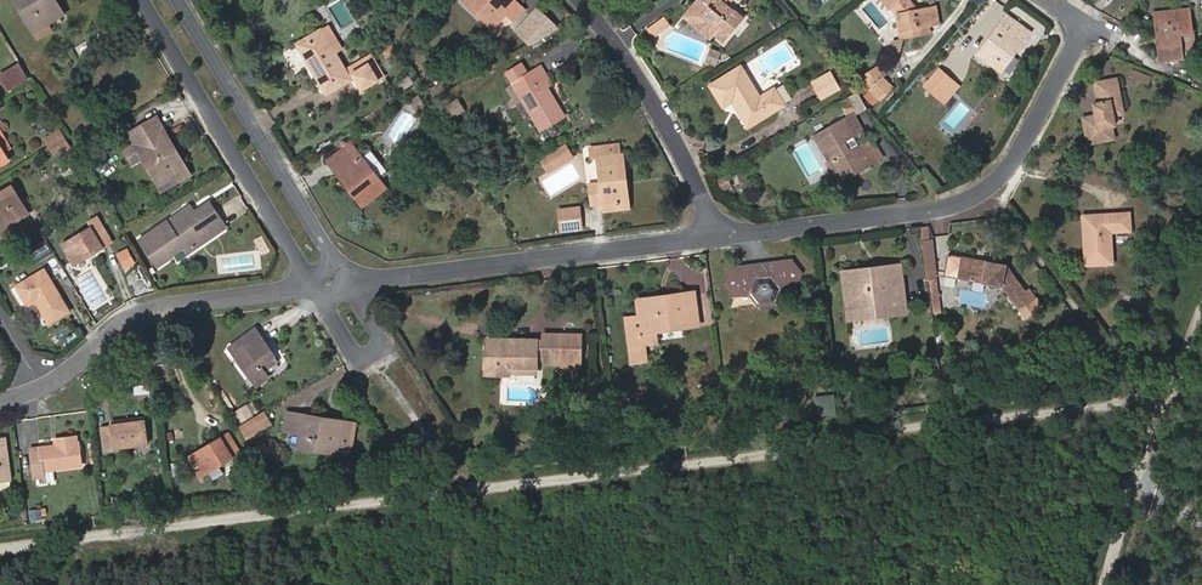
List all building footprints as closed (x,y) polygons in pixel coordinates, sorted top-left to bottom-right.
[(39,40),(52,34),(46,24),(57,17),(46,0),(15,0),(39,40)] [(62,14),(53,0),(46,0),(57,17),(62,14)] [(523,12),(511,0),(465,0),(464,1),(493,29),(504,18),(511,25),(523,12)] [(690,16),(713,35),(716,32),(700,17),(710,5),(704,0),(690,16)] [(743,21),(734,13),(732,16),(719,4),(722,0),(704,0),(710,5),(700,17),(716,32),(713,35),(724,45),(743,21)] [(725,5),(729,0),(722,0),(719,4),(732,16),(734,13),(725,5)] [(913,0),(888,0),(896,11),(900,8),(904,14),(907,33),(933,28),(929,10),(922,11),(913,0)] [(539,3),(516,29),(537,48),(560,22),(539,3)] [(901,16),(904,40),(934,34),(933,28),(907,33),(904,14),(900,8),(896,11),(901,16)] [(933,28),(939,26),(936,8),(929,10),(933,28)] [(1183,37),(1197,35),(1195,10),(1162,14),(1165,47),(1161,48),(1162,63),(1186,60),(1183,37)] [(1018,54),(1013,50),(1023,37),(1027,41),(1034,32),(1011,16),(982,55),(1004,72),(1018,54)] [(652,34),(654,37),(671,25),(665,17),(659,21),(663,27),(652,34)] [(659,21),(648,27),(652,34),(663,27),(659,21)] [(329,96),(353,81),(338,56),(344,52),(330,29),(323,33),(325,38),(305,50),(315,67),(313,68),(329,96)] [(315,67),(305,50),(325,38),(323,33),(300,47),(313,68),(315,67)] [(1023,37),(1013,50),(1018,54),(1027,41),(1023,37)] [(714,50),(711,62),(720,64),(723,52),(714,50)] [(364,92),(387,79),(374,57),(351,70),(364,92)] [(26,78),(17,63),(0,73),(0,78),(7,89),(26,78)] [(542,132),(565,119),(547,89),(552,86),(542,68),(514,85),(542,132)] [(775,91),(761,99),(741,69),(711,88),(725,109),(734,103),(749,128),(784,106),(775,91)] [(883,103),(895,90),(886,80),(881,69),(866,79),(872,91),(883,103)] [(939,71),(925,88),(938,100),(952,82),(939,71)] [(1153,84),(1155,78),(1138,71),(1136,77),(1153,84)] [(820,101),(838,90),(829,75),(811,85),(820,101)] [(1118,117),(1128,115),(1122,80),(1101,84),(1104,103),(1098,104),(1100,116),(1088,118),(1092,144),(1118,140),(1115,126),(1119,126),(1118,117)] [(938,100),(944,105),(959,88),(952,82),(938,100)] [(856,116),(865,111),(856,94),(847,99),(854,112),(856,116)] [(847,116),(854,112),(847,99),(846,99),(839,103),(847,116)] [(415,113),(421,110),(415,100),(409,103),(415,113)] [(853,135),(861,131),(852,115),(844,120),(853,135)] [(180,160),(177,162),(167,143),(170,142),(156,119),(128,135),(134,146),(124,152),(132,166),(143,160),(145,158),(155,175),(152,176),(162,193),(188,176),(184,170),(185,168),(180,160)] [(835,132),(816,142),(823,153),(827,152),(843,181),(882,159),(876,149),(871,151),(862,156),(858,149),(848,154),(842,142),(853,135),(844,120),(832,127),(835,132)] [(832,127),(814,137),(816,142),(835,132),(832,127)] [(60,130),(44,139),(49,149),(65,140),(60,130)] [(9,149),(0,134),(0,150),(2,153),(9,149)] [(55,159),(71,149),(65,140),(49,149),(55,159)] [(543,157),(552,172),(579,156),(570,141),(543,157)] [(167,143),(177,162),(180,160),(170,142),(167,143)] [(624,180),(630,179),(626,154),(622,154),(621,144),(592,149),(594,160),(599,159),(603,183),(592,184),(595,205),(606,204),(607,206),(628,202),(624,180)] [(871,151),(866,144),(858,149),(862,156),(871,151)] [(363,208),(386,189),(352,145),(334,158),(357,187),(350,192),(363,208)] [(839,183),(843,181),(827,152),(823,153),(839,183)] [(143,160),(152,176),(155,175),(145,158),(143,160)] [(350,192),(357,187),(334,158),(328,164),(350,192)] [(911,178),(917,187),(926,180),(920,172),(911,178)] [(607,212),(634,207),(630,179),(624,180),(628,202),(607,206),(607,212)] [(31,211),(14,184),(0,192),(0,234),(3,240),(21,229),(15,220),(31,211)] [(184,254),(204,242),(197,231),(201,228),(209,239),(225,229),(208,205),(189,218),(184,211),(139,240),(156,266),(165,261),(157,250),(174,239),(182,250),(184,254)] [(566,233),(585,230),(582,211),(563,214),(566,233)] [(102,247),(100,244),(109,238),(95,217),(87,222),(89,227),(61,244),(71,260),(87,250),(90,255),(102,247)] [(1088,268),(1115,268),(1113,235),(1134,234),(1133,217),(1109,218),(1110,222),(1091,223),(1092,244),(1087,249),(1088,268)] [(1109,218),(1086,219),(1087,249),(1092,244),(1091,223),(1110,222),(1109,218)] [(197,231),(204,242),(209,239),(201,228),(197,231)] [(102,247),(111,242),(109,238),(100,244),(102,247)] [(165,261),(182,250),(174,239),(157,250),(165,261)] [(937,282),(938,282),(933,243),(922,245),(927,283),(927,284),(930,283),(937,282)] [(120,252),(128,266),(138,261),(131,246),(120,252)] [(71,260),(74,264),(90,255),(87,250),(71,260)] [(952,256),(948,278),(958,280),(963,258),(952,256)] [(1031,291),(1027,294),(1008,268),(1001,266),(1000,271),(990,269),(991,264),(963,258),(958,280),(984,286),(990,281),(1000,283),(1005,290),(1022,313),(1038,301),(1031,291)] [(781,292),(794,290),(802,274),(792,261),(775,264),(769,278),(757,279),(748,267),(732,269),(725,284),(736,299),(750,296),(759,307),(775,306),(781,292)] [(775,264),(748,267),(757,279),(769,278),(775,264)] [(899,274),(898,268),(871,271),(872,277),(899,274)] [(48,324),(68,312),(44,270),(15,286),(27,306),(35,302),(48,324)] [(872,317),(904,313),(899,274),(872,277),(871,271),(844,275),(850,316),(871,313),(872,317)] [(984,286),(1005,290),(1000,283),(990,281),(984,286)] [(934,316),(942,315),(937,282),(930,283),(934,316)] [(669,330),(697,326),(692,296),(638,304),(640,321),(641,326),(668,322),(669,330)] [(639,343),(656,342),(655,332),(641,334),(641,326),(640,321),(624,323),(625,336),(638,335),(639,343)] [(655,332),(669,330),(668,322),(641,326),(641,334),(655,332)] [(254,330),(228,348),(233,356),(259,338),(254,330)] [(628,355),(641,354),(639,343),(638,335),(625,336),(628,355)] [(578,363),(579,337),(542,336),(541,342),(541,362),(578,363)] [(254,387),(280,370),(272,359),(274,358),(259,338),(233,356),(254,387)] [(535,362),(535,342),(485,341),(484,374),(508,375),(508,373),(508,367),(535,367),(535,362)] [(831,403),(817,405),(818,418),(832,417),(831,403)] [(835,421),(839,421),(836,403),(831,403),(832,417),(818,418),(819,424),(833,422),(834,422),(835,421)] [(237,425),(242,422),(236,411),(230,415),(237,425)] [(246,441),(247,440),(272,425),(264,411),(238,427),(246,441)] [(337,447),(351,450),(355,425),(341,423),(340,426),(301,420),(302,416),(286,413),(282,432),(298,436),(309,438),(306,450),(323,453),(325,445),(337,447)] [(341,423),(302,416),(301,420),(340,426),(341,423)] [(102,450),(146,444),(143,421),(100,427),(102,450)] [(50,470),(79,466),(76,443),(75,444),(74,436),(56,439),(57,446),(53,446),(28,449),(32,478),(34,478),(35,485),(52,482),(50,470)] [(230,462),(238,457),(226,436),(218,441),(230,462)] [(298,436),(295,448),(306,450),(309,438),(298,436)] [(189,463),(198,480),(230,462),(218,441),(205,448),(208,453),(189,463)] [(323,453),(335,456),(337,447),(325,445),(323,453)] [(205,448),(186,458),(189,463),(208,453),(205,448)] [(9,493),(8,483),(0,484),(0,494),(9,493)]
